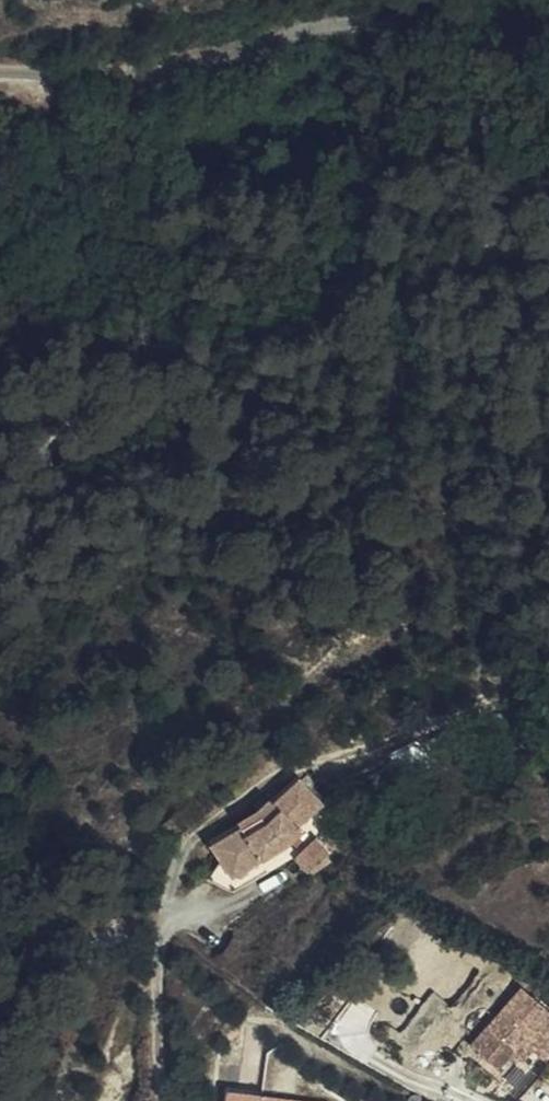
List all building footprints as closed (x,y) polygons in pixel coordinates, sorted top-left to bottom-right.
[(297,770),(292,765),(268,786),(273,792),(297,770)] [(268,786),(250,803),(237,812),(240,818),(213,838),(222,852),(233,868),(285,836),(300,822),(296,815),(319,793),(297,770),(273,792),(268,786)] [(233,868),(222,852),(211,872),(234,884),(295,847),(335,809),(319,793),(296,815),(300,822),(285,836),(233,868)] [(240,818),(237,812),(209,832),(213,838),(240,818)] [(320,836),(296,857),(312,876),(337,854),(320,836)] [(515,986),(465,1050),(493,1072),(515,1044),(538,1062),(548,1048),(548,1013),(515,986)] [(227,1100),(335,1100),(229,1086),(227,1100)]
